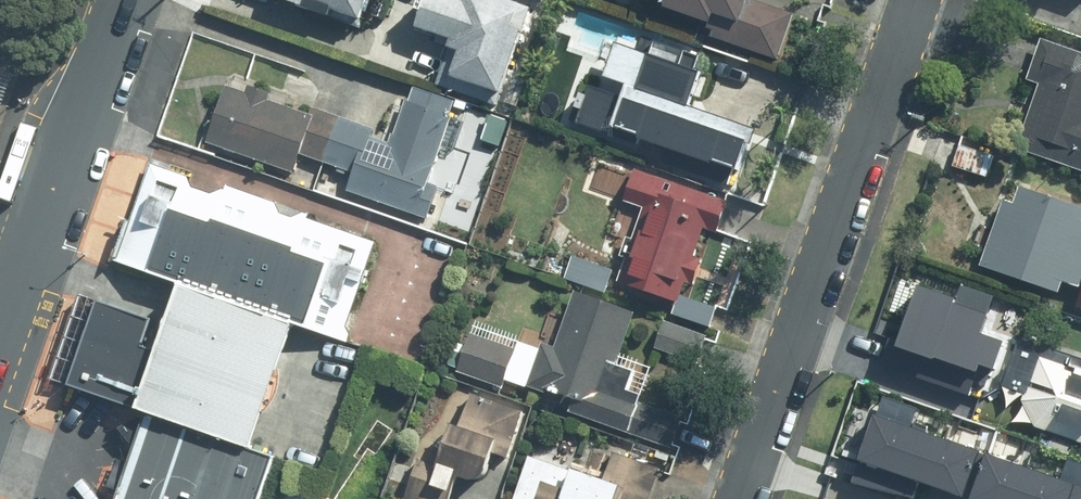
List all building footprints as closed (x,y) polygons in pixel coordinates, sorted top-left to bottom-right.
[(364,29),(375,0),(285,0),(364,29)] [(453,0),(429,0),(420,29),(456,41),(441,85),(495,102),(525,8),(499,0),(464,0),(463,3),(453,0)] [(772,59),(790,14),(754,0),(621,0),(772,59)] [(1043,37),(1029,84),(1042,88),(1023,151),(1080,169),(1080,49),(1043,37)] [(575,120),(735,169),(750,122),(690,104),(702,65),(616,38),(607,67),(593,63),(575,120)] [(384,136),(225,87),(210,138),(298,165),(303,150),(357,166),(348,195),(432,221),(469,104),(401,83),(384,136)] [(173,278),(291,320),(340,337),(375,241),(153,163),(118,259),(173,278)] [(727,198),(649,171),(609,286),(675,309),(701,235),(713,239),(727,198)] [(1009,185),(976,272),(1067,306),(1080,268),(1080,212),(1009,185)] [(934,272),(901,370),(920,376),(916,387),(983,409),(994,377),(1020,386),(1009,421),(1071,441),(1080,411),(1080,368),(991,338),(1005,296),(934,272)] [(291,320),(173,278),(165,302),(159,319),(105,300),(75,386),(144,411),(246,447),(283,343),(291,320)] [(551,350),(471,322),(454,372),(664,444),(677,407),(643,395),(651,372),(616,359),(631,315),(571,294),(551,350)] [(533,408),(444,380),(406,498),(450,498),(457,477),(482,485),(494,448),(518,455),(533,408)] [(884,393),(855,471),(912,492),(918,475),(969,494),(986,449),(912,423),(919,406),(884,393)] [(144,411),(114,498),(256,498),(270,458),(246,447),(144,411)] [(974,495),(984,498),(1080,498),(1080,497),(1080,459),(1071,455),(1063,476),(991,449),(974,495)] [(533,455),(517,498),(626,498),(629,489),(533,455)]
